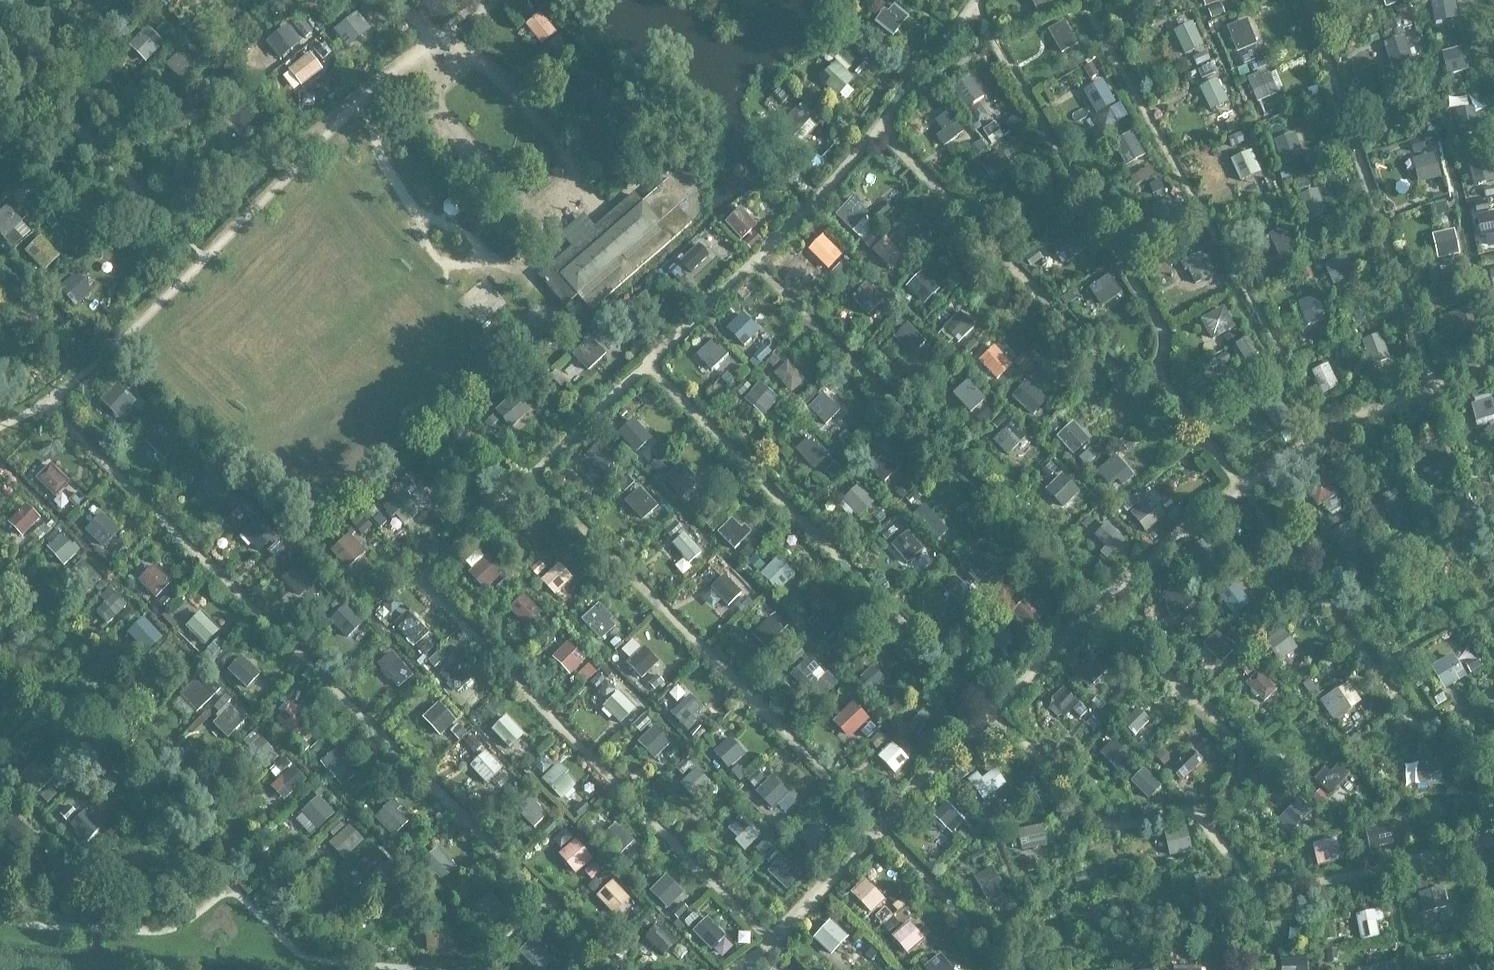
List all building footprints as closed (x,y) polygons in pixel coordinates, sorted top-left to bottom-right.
[(869,12),(894,35),(912,15),(895,0),(879,0),(869,12)] [(1057,0),(1035,0),(1040,9),(1057,0)] [(1436,20),(1461,17),(1459,0),(1434,0),(1436,20)] [(537,45),(558,29),(542,7),(520,23),(537,45)] [(334,33),(348,49),(371,30),(358,14),(334,33)] [(1230,24),(1241,50),(1261,41),(1250,15),(1230,24)] [(1045,29),(1058,53),(1082,40),(1069,16),(1045,29)] [(1168,32),(1181,55),(1205,42),(1193,19),(1168,32)] [(128,43),(147,61),(166,41),(147,23),(128,43)] [(266,41),(281,61),(303,44),(289,25),(266,41)] [(1387,41),(1395,65),(1417,58),(1409,33),(1387,41)] [(325,43),(316,47),(324,68),(334,64),(325,43)] [(1442,49),(1447,75),(1474,70),(1469,43),(1442,49)] [(169,63),(180,75),(197,60),(186,48),(169,63)] [(323,71),(310,55),(289,72),(302,88),(323,71)] [(834,58),(815,78),(835,97),(854,77),(834,58)] [(1245,79),(1258,103),(1282,90),(1269,66),(1245,79)] [(185,92),(205,111),(224,91),(204,72),(185,92)] [(957,85),(970,106),(988,95),(975,74),(957,85)] [(1213,109),(1232,101),(1221,77),(1202,85),(1213,109)] [(1095,105),(1115,98),(1108,79),(1088,86),(1095,105)] [(1395,104),(1400,130),(1427,125),(1422,98),(1395,104)] [(1458,108),(1462,135),(1484,131),(1480,105),(1458,108)] [(935,159),(956,143),(940,121),(918,137),(935,159)] [(1110,141),(1123,165),(1147,152),(1134,128),(1110,141)] [(1298,130),(1278,138),(1287,162),(1308,155),(1298,130)] [(1224,157),(1237,181),(1261,168),(1249,144),(1224,157)] [(1422,178),(1443,172),(1438,151),(1417,157),(1422,178)] [(1473,186),(1493,182),(1493,154),(1468,159),(1473,186)] [(972,169),(986,192),(1009,178),(995,155),(972,169)] [(1286,184),(1310,181),(1307,161),(1283,165),(1286,184)] [(1140,193),(1162,185),(1155,166),(1133,174),(1140,193)] [(592,310),(691,223),(676,206),(687,196),(671,178),(642,203),(634,194),(540,276),(566,305),(578,294),(592,310)] [(1295,196),(1308,219),(1332,206),(1319,183),(1295,196)] [(833,211),(851,231),(872,212),(853,192),(833,211)] [(741,201),(722,221),(741,240),(760,220),(741,201)] [(6,242),(25,222),(6,204),(0,210),(0,236),(6,242)] [(1486,248),(1493,247),(1493,211),(1481,213),(1486,248)] [(1430,231),(1435,258),(1462,253),(1457,226),(1430,231)] [(1047,247),(1065,267),(1085,248),(1067,228),(1047,247)] [(47,270),(64,253),(44,233),(27,249),(47,270)] [(889,234),(873,249),(892,269),(908,255),(889,234)] [(807,254),(824,272),(843,255),(827,237),(807,254)] [(702,240),(682,260),(694,272),(714,252),(702,240)] [(1179,260),(1193,283),(1216,269),(1202,246),(1179,260)] [(1328,262),(1336,282),(1357,273),(1349,253),(1328,262)] [(8,273),(0,265),(0,282),(8,273)] [(1088,286),(1107,306),(1127,288),(1109,268),(1088,286)] [(56,290),(75,309),(94,289),(75,270),(56,290)] [(926,302),(941,287),(925,271),(910,286),(926,302)] [(0,284),(0,287),(12,296),(21,286),(8,275),(0,284)] [(844,295),(862,315),(882,297),(864,277),(844,295)] [(1292,302),(1305,326),(1329,313),(1316,289),(1292,302)] [(1203,316),(1214,338),(1239,325),(1228,303),(1203,316)] [(942,323),(960,343),(981,325),(962,305),(942,323)] [(1454,310),(1455,332),(1477,331),(1476,309),(1454,310)] [(746,343),(762,324),(745,310),(729,328),(746,343)] [(896,335),(915,353),(928,338),(909,320),(896,335)] [(1357,338),(1367,363),(1393,353),(1383,328),(1357,338)] [(1226,347),(1240,371),(1264,356),(1250,333),(1226,347)] [(693,353),(711,373),(731,354),(713,334),(693,353)] [(579,376),(608,356),(595,337),(566,358),(579,376)] [(999,378),(1016,363),(997,343),(981,358),(999,378)] [(772,373),(790,393),(810,374),(792,354),(772,373)] [(1325,391),(1341,385),(1332,362),(1315,368),(1325,391)] [(949,392),(967,412),(988,394),(969,374),(949,392)] [(1006,393),(1024,414),(1045,395),(1026,375),(1006,393)] [(766,415),(783,397),(763,379),(746,397),(766,415)] [(828,423),(844,407),(826,389),(810,405),(828,423)] [(494,409),(513,428),(532,408),(513,390),(494,409)] [(92,414),(112,432),(131,413),(111,394),(92,414)] [(1472,426),(1493,422),(1493,394),(1467,399),(1472,426)] [(1253,428),(1267,451),(1290,437),(1276,414),(1253,428)] [(638,450),(655,436),(637,416),(621,430),(638,450)] [(1076,453),(1094,439),(1078,418),(1059,433),(1076,453)] [(995,438),(1012,453),(1028,435),(1011,420),(995,438)] [(163,424),(148,439),(167,458),(182,443),(163,424)] [(789,450),(808,470),(828,452),(810,432),(789,450)] [(573,464),(593,483),(612,463),(592,444),(573,464)] [(867,466),(885,486),(905,467),(887,447),(867,466)] [(1117,490),(1136,473),(1118,452),(1099,470),(1117,490)] [(661,477),(681,496),(700,476),(680,457),(661,477)] [(33,479),(52,497),(71,477),(52,459),(33,479)] [(1041,489),(1059,509),(1080,490),(1062,470),(1041,489)] [(1307,490),(1319,513),(1344,500),(1331,477),(1307,490)] [(419,481),(389,503),(403,522),(424,507),(414,493),(423,487),(419,481)] [(853,513),(872,493),(861,482),(841,502),(853,513)] [(645,519),(661,503),(642,484),(626,500),(645,519)] [(1380,499),(1393,523),(1417,510),(1404,486),(1380,499)] [(1128,509),(1146,529),(1167,510),(1148,490),(1128,509)] [(3,519),(23,538),(42,518),(22,499),(3,519)] [(919,513),(941,538),(951,529),(929,505),(919,513)] [(81,528),(101,547),(120,527),(100,508),(81,528)] [(736,515),(720,530),(737,548),(753,533),(736,515)] [(1109,558),(1129,538),(1109,519),(1090,539),(1109,558)] [(1334,533),(1348,555),(1366,543),(1351,521),(1334,533)] [(886,545),(905,564),(924,544),(905,525),(886,545)] [(330,549),(349,568),(368,548),(349,530),(330,549)] [(686,531),(674,543),(693,563),(705,552),(686,531)] [(67,564),(81,550),(64,532),(49,545),(67,564)] [(230,552),(249,571),(269,551),(249,532),(230,552)] [(959,562),(978,581),(997,561),(978,542),(959,562)] [(469,568),(489,586),(508,567),(488,548),(469,568)] [(320,580),(299,554),(281,569),(303,595),(320,580)] [(762,571),(781,589),(798,572),(780,554),(762,571)] [(538,575),(558,594),(577,574),(557,556),(538,575)] [(66,579),(85,598),(104,578),(85,560),(66,579)] [(160,596),(175,580),(158,563),(142,579),(160,596)] [(710,586),(729,604),(748,584),(729,566),(710,586)] [(955,610),(975,594),(960,574),(940,590),(955,610)] [(1218,599),(1236,619),(1257,600),(1239,580),(1218,599)] [(1158,599),(1177,619),(1197,601),(1179,581),(1158,599)] [(115,588),(97,608),(112,623),(131,603),(115,588)] [(512,607),(529,626),(544,612),(528,593),(512,607)] [(806,622),(825,641),(844,621),(825,602),(806,622)] [(1033,602),(1022,612),(1033,625),(1044,616),(1033,602)] [(324,622),(343,641),(362,621),(343,603),(324,622)] [(585,621),(605,639),(620,622),(600,604),(585,621)] [(182,628),(201,646),(220,627),(201,608),(182,628)] [(391,628),(411,647),(430,627),(410,609),(391,628)] [(770,647),(787,627),(772,614),(755,633),(770,647)] [(122,636),(142,655),(161,635),(141,616),(122,636)] [(978,647),(998,666),(1017,646),(997,627),(978,647)] [(1221,629),(1206,642),(1223,660),(1238,647),(1221,629)] [(1288,632),(1273,647),(1285,659),(1300,645),(1288,632)] [(548,658),(567,676),(586,657),(567,638),(548,658)] [(627,663),(647,682),(666,662),(646,643),(627,663)] [(401,685),(416,670),(395,649),(380,663),(401,685)] [(1068,670),(1087,689),(1106,669),(1087,650),(1068,670)] [(1431,664),(1445,687),(1469,673),(1455,650),(1431,664)] [(230,668),(250,687),(265,672),(245,653),(230,668)] [(793,671),(817,695),(834,677),(810,654),(793,671)] [(444,671),(460,690),(475,677),(459,658),(444,671)] [(1244,685),(1262,705),(1283,687),(1264,667),(1244,685)] [(1319,700),(1337,720),(1357,701),(1339,681),(1319,700)] [(627,724),(647,702),(626,683),(606,704),(627,724)] [(683,685),(675,695),(682,701),(672,713),(694,731),(703,721),(696,715),(706,703),(683,685)] [(1063,716),(1079,696),(1066,686),(1050,706),(1063,716)] [(274,717),(293,736),(312,716),(293,697),(274,717)] [(416,717),(436,736),(455,716),(435,697),(416,717)] [(831,716),(850,735),(869,715),(850,697),(831,716)] [(207,724),(227,743),(246,723),(226,705),(207,724)] [(1136,734),(1153,719),(1142,707),(1125,721),(1136,734)] [(486,730),(506,749),(525,729),(505,710),(486,730)] [(876,747),(888,740),(877,720),(864,727),(876,747)] [(637,742),(656,761),(675,741),(656,722),(637,742)] [(266,767),(281,754),(258,729),(243,742),(266,767)] [(710,751),(729,770),(748,750),(729,731),(710,751)] [(1095,754),(1115,773),(1134,753),(1114,734),(1095,754)] [(880,754),(899,773),(913,759),(894,739),(880,754)] [(1166,763),(1186,781),(1205,761),(1185,743),(1166,763)] [(493,750),(473,761),(485,782),(505,771),(493,750)] [(23,778),(42,797),(61,777),(42,758),(23,778)] [(286,800),(310,778),(291,758),(267,780),(286,800)] [(321,779),(341,798),(360,778),(340,759),(321,779)] [(544,780),(568,798),(581,779),(558,762),(544,780)] [(698,799),(715,782),(699,765),(682,782),(698,799)] [(1441,788),(1441,765),(1415,765),(1416,788),(1441,788)] [(969,779),(988,800),(1010,781),(996,766),(986,776),(979,769),(969,779)] [(1147,766),(1133,778),(1151,798),(1165,785),(1147,766)] [(1312,782),(1332,800),(1351,778),(1338,767),(1330,776),(1323,770),(1312,782)] [(778,773),(760,786),(783,817),(801,804),(778,773)] [(513,812),(532,830),(551,811),(532,792),(513,812)] [(295,815),(315,834),(334,814),(314,795),(295,815)] [(105,827),(74,798),(61,812),(91,841),(105,827)] [(394,799),(376,816),(396,836),(413,819),(394,799)] [(1313,814),(1300,800),(1277,821),(1290,834),(1313,814)] [(916,831),(936,850),(955,830),(935,811),(916,831)] [(725,831),(745,850),(764,830),(744,812),(725,831)] [(795,837),(815,855),(834,835),(814,817),(795,837)] [(1053,843),(1046,817),(1019,825),(1027,851),(1053,843)] [(599,841),(619,859),(638,840),(619,821),(599,841)] [(351,822),(332,842),(348,858),(367,838),(351,822)] [(1393,844),(1389,826),(1364,832),(1370,857),(1378,855),(1376,848),(1393,844)] [(1185,828),(1163,834),(1169,859),(1191,854),(1185,828)] [(1341,856),(1335,834),(1311,842),(1318,864),(1341,856)] [(589,882),(605,869),(580,836),(563,849),(589,882)] [(762,850),(776,864),(770,870),(789,888),(805,872),(772,840),(762,850)] [(416,872),(436,890),(455,871),(435,852),(416,872)] [(348,880),(368,898),(387,879),(367,860),(348,880)] [(672,909),(688,891),(669,873),(652,890),(672,909)] [(850,890),(869,909),(884,894),(864,875),(850,890)] [(590,897),(610,915),(629,896),(609,877),(590,897)] [(1205,877),(1193,880),(1198,903),(1224,898),(1220,879),(1207,882),(1205,877)] [(1421,893),(1426,910),(1449,904),(1444,887),(1421,893)] [(497,893),(481,899),(487,915),(503,909),(497,893)] [(887,906),(877,914),(893,934),(904,926),(887,906)] [(1355,911),(1360,938),(1387,933),(1382,906),(1355,911)] [(689,931),(709,949),(728,929),(708,911),(689,931)] [(811,934),(830,953),(849,933),(830,915),(811,934)] [(910,952),(927,936),(912,919),(894,936),(910,952)] [(422,952),(449,953),(451,926),(424,924),(422,952)] [(663,947),(674,937),(663,925),(652,935),(663,947)] [(535,969),(554,950),(534,932),(515,951),(535,969)] [(960,968),(940,949),(921,969),(923,969),(958,969),(960,968)] [(1308,957),(1280,956),(1280,969),(1308,969),(1308,957)] [(1425,969),(1453,969),(1451,956),(1424,959),(1425,969)] [(1395,960),(1374,961),(1375,969),(1396,969),(1395,960)] [(1198,962),(1170,965),(1171,969),(1199,969),(1198,962)]
